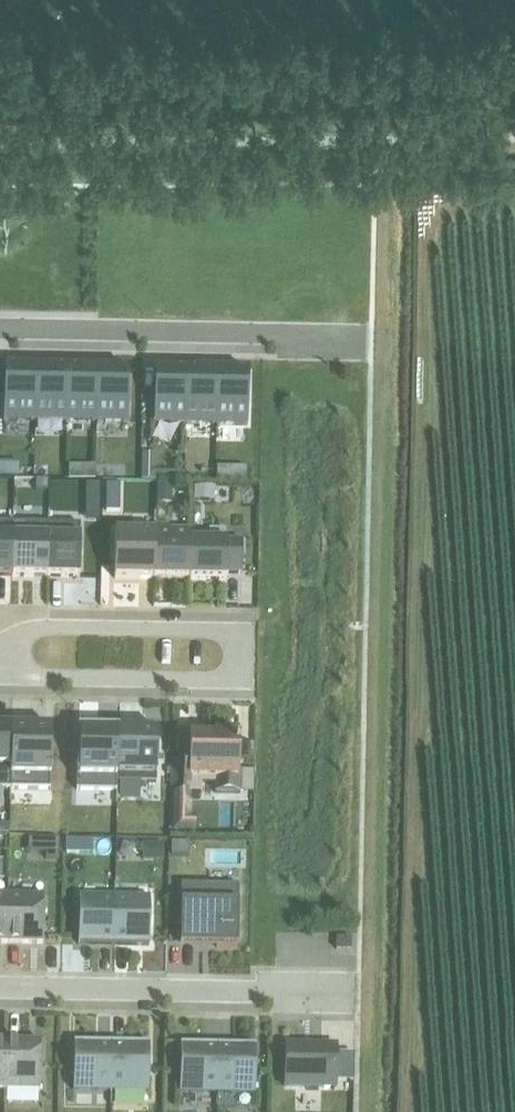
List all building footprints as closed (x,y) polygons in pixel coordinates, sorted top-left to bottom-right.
[(66,424),(67,368),(5,366),(4,422),(66,424)] [(96,425),(98,368),(67,368),(66,424),(96,425)] [(129,425),(130,369),(98,368),(96,425),(129,425)] [(185,424),(186,369),(155,368),(154,424),(185,424)] [(185,424),(216,425),(217,370),(186,369),(185,424)] [(248,425),(249,370),(217,370),(216,425),(248,425)] [(101,481),(88,482),(88,508),(101,508),(101,481)] [(157,490),(156,503),(172,503),(172,482),(157,482),(157,490)] [(108,484),(108,512),(120,512),(121,484),(108,484)] [(195,486),(194,501),(215,501),(216,487),(195,486)] [(13,522),(0,521),(0,576),(12,576),(13,522)] [(13,522),(12,576),(47,577),(48,577),(48,524),(48,522),(13,522)] [(48,524),(48,577),(80,578),(81,524),(48,524)] [(156,531),(154,579),(190,580),(191,539),(192,535),(191,529),(170,529),(170,525),(156,524),(156,531)] [(154,579),(156,531),(115,529),(114,578),(154,579)] [(191,539),(190,580),(226,580),(226,574),(242,574),(243,540),(191,539)] [(5,786),(10,786),(12,727),(6,727),(0,727),(0,786),(5,786)] [(12,727),(10,786),(50,788),(51,728),(12,727)] [(117,780),(118,729),(92,728),(92,730),(79,729),(79,789),(117,790),(117,784),(117,780)] [(118,729),(117,780),(157,781),(158,730),(118,729)] [(215,737),(215,731),(185,730),(183,789),(200,789),(200,782),(202,782),(203,736),(215,737)] [(203,736),(202,782),(215,782),(214,792),(241,793),(241,771),(238,771),(239,731),(215,731),(215,737),(203,736)] [(241,771),(241,793),(254,793),(255,771),(241,771)] [(174,791),(173,831),(196,831),(196,813),(192,813),(192,791),(174,791)] [(46,854),(46,834),(21,835),(22,855),(46,854)] [(67,839),(67,852),(93,853),(94,839),(67,839)] [(172,841),(172,857),(190,857),(191,842),(172,841)] [(144,844),(144,860),(164,861),(164,844),(164,843),(144,844)] [(182,884),(181,941),(181,946),(217,947),(238,947),(239,885),(182,884)] [(8,943),(9,894),(0,894),(0,943),(8,943)] [(9,894),(8,943),(43,943),(44,895),(9,894)] [(114,945),(115,896),(79,896),(79,944),(114,945)] [(115,896),(114,945),(149,945),(150,897),(115,896)] [(352,937),(337,937),(337,949),(352,949),(352,937)] [(6,1040),(5,1088),(8,1088),(40,1089),(41,1041),(6,1040)] [(111,1090),(112,1042),(79,1041),(79,1056),(74,1056),(74,1089),(111,1090)] [(112,1042),(111,1090),(149,1090),(150,1056),(145,1056),(145,1043),(112,1042)] [(218,1092),(219,1044),(186,1043),(186,1057),(181,1057),(180,1092),(218,1092)] [(219,1044),(218,1092),(255,1093),(256,1058),(251,1058),(251,1045),(219,1044)] [(337,1080),(338,1053),(338,1046),(285,1045),(284,1086),(337,1087),(337,1080)] [(338,1053),(337,1080),(354,1081),(354,1053),(338,1053)] [(40,1089),(8,1088),(7,1102),(39,1103),(40,1089)] [(255,1093),(218,1092),(218,1107),(255,1108),(255,1093)]
